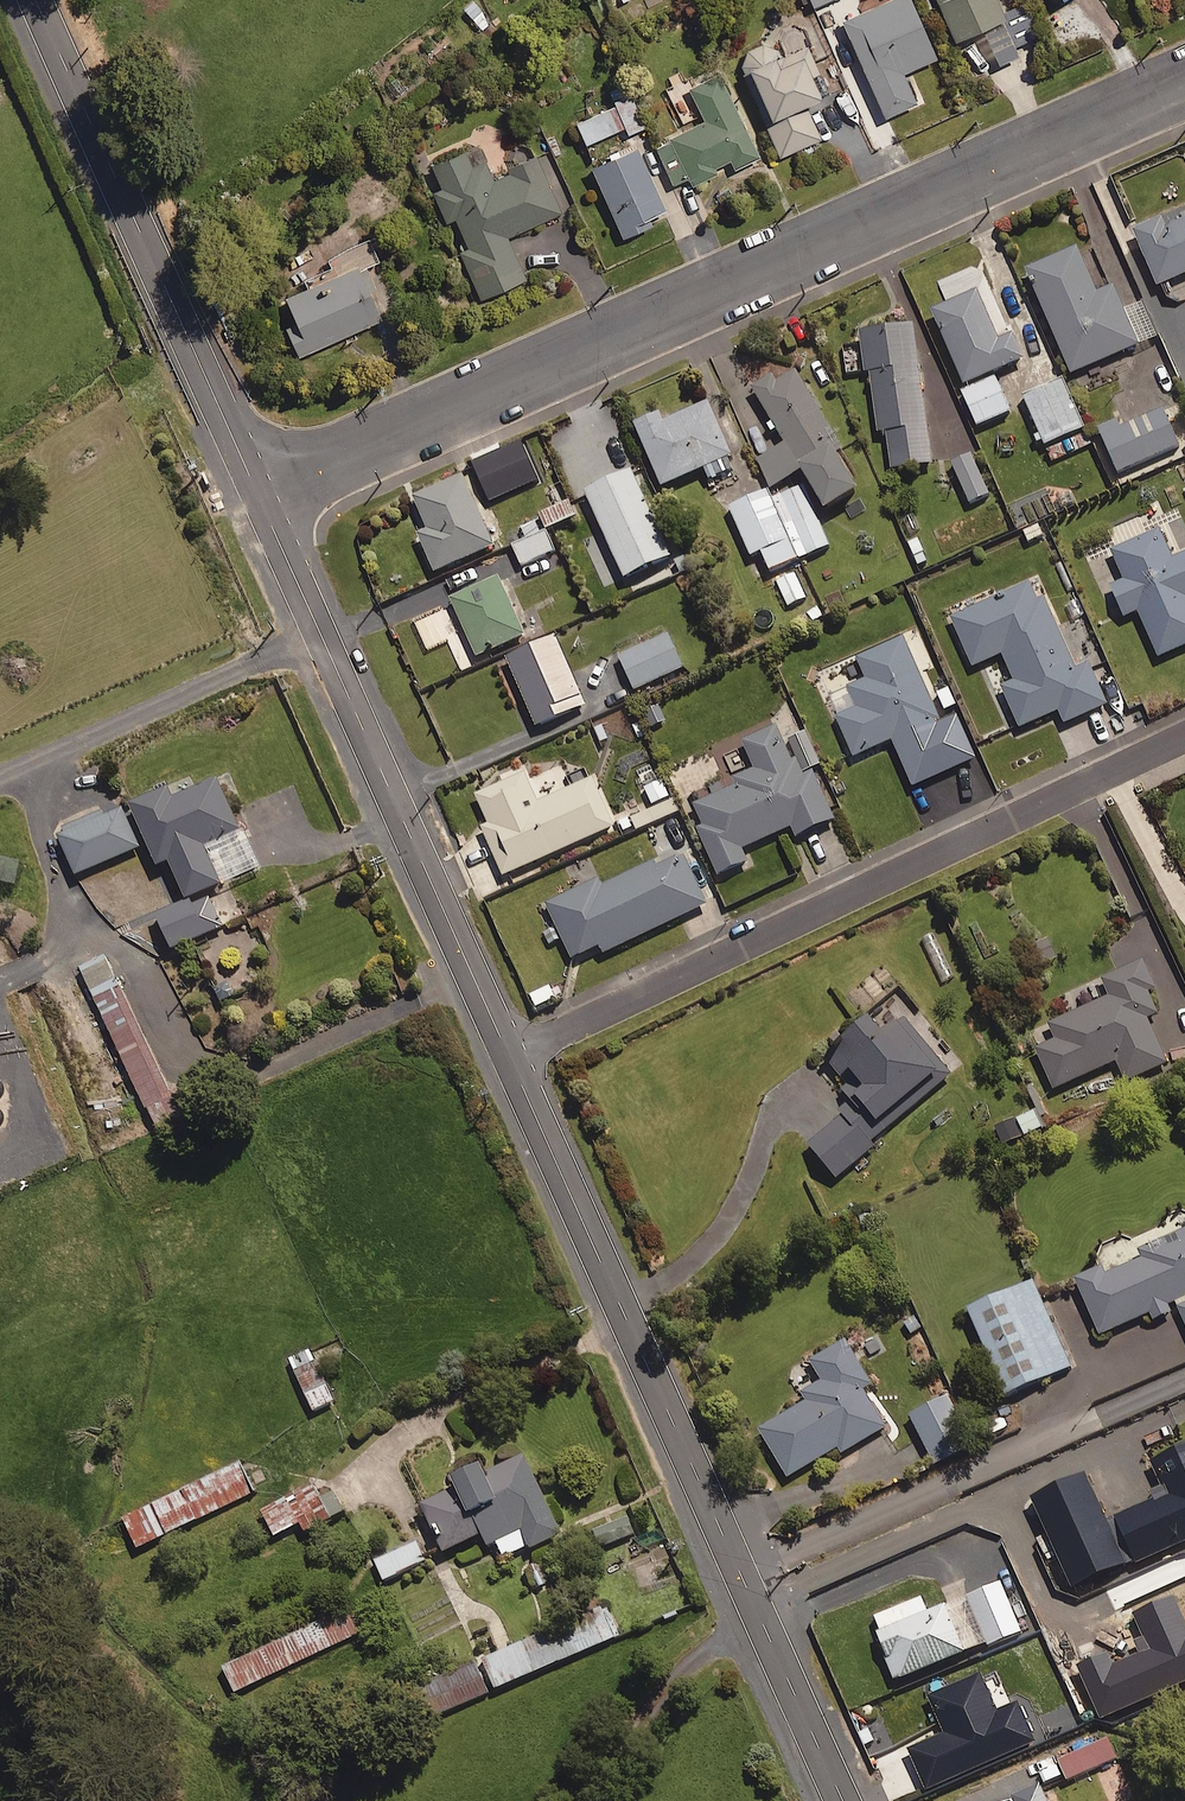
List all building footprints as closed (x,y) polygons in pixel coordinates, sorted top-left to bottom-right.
[(459,6),(480,28),(491,18),(475,0),(465,0),(459,6)] [(912,0),(880,0),(841,17),(883,115),(915,101),(902,70),(935,55),(912,0)] [(952,35),(981,23),(997,64),(1019,55),(1015,44),(1035,36),(1021,3),(1002,11),(997,0),(937,0),(952,35)] [(817,69),(797,19),(770,29),(773,39),(741,52),(757,94),(755,95),(778,154),(820,137),(805,100),(820,94),(811,71),(817,69)] [(692,183),(718,171),(715,166),(731,159),(733,164),(755,154),(717,71),(689,84),(704,117),(655,139),(674,181),(688,175),(692,183)] [(576,120),(584,141),(624,126),(626,133),(645,126),(628,82),(609,89),(615,104),(576,120)] [(490,172),(477,141),(430,161),(441,185),(432,189),(445,218),(454,214),(467,243),(456,247),(478,297),(524,276),(506,235),(560,211),(534,153),(490,172)] [(590,163),(622,235),(651,221),(649,217),(664,211),(633,144),(590,163)] [(1134,228),(1159,285),(1184,274),(1184,205),(1134,228)] [(377,258),(368,238),(326,257),(332,271),(284,293),(296,319),(284,324),(297,353),(382,315),(369,285),(374,283),(365,263),(377,258)] [(1097,294),(1079,249),(1029,269),(1071,373),(1138,346),(1114,287),(1097,294)] [(996,337),(976,291),(933,310),(965,384),(1022,359),(1010,331),(996,337)] [(932,464),(914,324),(860,331),(863,350),(847,352),(850,373),(870,371),(878,432),(887,431),(892,469),(932,464)] [(756,456),(771,487),(804,470),(823,508),(858,491),(798,369),(776,380),(773,375),(754,385),(783,443),(756,456)] [(1010,412),(996,378),(963,392),(977,426),(1010,412)] [(1052,464),(1092,445),(1062,380),(1018,401),(1038,443),(1041,442),(1052,464)] [(571,425),(542,437),(550,455),(554,453),(574,502),(586,497),(601,532),(582,541),(601,586),(671,557),(634,471),(639,469),(614,409),(607,412),(602,399),(567,414),(571,425)] [(736,467),(709,402),(664,421),(661,413),(635,424),(661,486),(704,468),(709,479),(736,467)] [(1178,446),(1163,410),(1123,427),(1120,419),(1099,428),(1118,472),(1178,446)] [(989,494),(971,454),(952,463),(970,502),(989,494)] [(506,498),(494,462),(473,470),(486,506),(506,498)] [(494,545),(463,476),(413,498),(427,530),(419,534),(435,571),(494,545)] [(773,498),(769,488),(729,508),(752,555),(761,551),(771,572),(831,542),(802,485),(773,498)] [(537,513),(544,531),(511,545),(522,567),(557,550),(547,530),(576,518),(568,500),(537,513)] [(1019,501),(1006,506),(1015,530),(1028,525),(1019,501)] [(1159,529),(1111,550),(1125,581),(1111,588),(1124,617),(1138,610),(1159,657),(1184,646),(1184,551),(1172,557),(1159,529)] [(496,578),(450,599),(477,656),(523,633),(496,578)] [(806,603),(796,578),(777,585),(787,610),(806,603)] [(1075,670),(1034,580),(951,617),(973,667),(1003,653),(1015,681),(1002,687),(1020,728),(1059,710),(1064,724),(1107,704),(1089,664),(1075,670)] [(667,631),(616,654),(632,691),(683,668),(667,631)] [(584,706),(556,637),(509,656),(537,725),(584,706)] [(938,717),(903,637),(857,658),(866,678),(848,686),(857,707),(837,716),(855,756),(892,740),(913,786),(956,767),(935,718),(938,717)] [(811,770),(822,765),(815,750),(797,757),(783,724),(742,741),(757,775),(689,804),(719,874),(747,861),(742,848),(792,827),(795,836),(832,820),(811,770)] [(626,816),(615,822),(625,843),(680,816),(656,768),(633,779),(646,806),(632,813),(625,798),(619,802),(626,816)] [(538,801),(524,769),(505,777),(506,781),(476,794),(489,824),(482,827),(504,876),(614,827),(592,776),(538,801)] [(257,867),(217,779),(171,800),(166,788),(130,805),(157,864),(168,859),(186,899),(257,867)] [(137,849),(118,806),(57,833),(75,876),(137,849)] [(707,905),(682,852),(654,865),(652,861),(601,885),(598,878),(546,903),(572,959),(599,946),(603,954),(707,905)] [(222,928),(208,894),(157,915),(171,949),(222,928)] [(1049,935),(1025,946),(1036,970),(1060,959),(1049,935)] [(1152,989),(1140,962),(1103,978),(1111,997),(1050,1023),(1057,1040),(1037,1049),(1054,1089),(1117,1061),(1126,1082),(1167,1064),(1148,1019),(1158,1014),(1148,991),(1152,989)] [(807,1144),(836,1179),(875,1147),(872,1143),(883,1134),(876,1125),(935,1075),(942,1083),(951,1076),(903,1019),(884,1035),(870,1018),(825,1056),(847,1082),(840,1087),(854,1104),(807,1144)] [(1141,1252),(1144,1257),(1105,1274),(1102,1268),(1075,1280),(1100,1336),(1149,1314),(1152,1321),(1178,1309),(1184,1326),(1184,1232),(1141,1252)] [(1070,1367),(1033,1281),(968,1309),(1005,1396),(1070,1367)] [(872,1385),(846,1341),(810,1362),(822,1382),(802,1394),(807,1402),(760,1430),(788,1478),(838,1448),(842,1454),(886,1428),(863,1390),(872,1385)] [(334,1401),(308,1350),(288,1360),(314,1411),(334,1401)] [(972,1446),(947,1396),(910,1415),(935,1465),(972,1446)] [(1153,1462),(1168,1496),(1111,1522),(1131,1565),(1184,1541),(1184,1447),(1153,1462)] [(561,1536),(525,1457),(486,1475),(482,1467),(452,1480),(456,1489),(422,1505),(444,1553),(482,1536),(487,1547),(496,1543),(503,1557),(530,1545),(532,1549),(561,1536)] [(254,1493),(240,1463),(123,1519),(137,1549),(254,1493)] [(1125,1564),(1083,1475),(1033,1498),(1074,1587),(1125,1564)] [(263,1511),(276,1537),(297,1526),(301,1533),(342,1513),(326,1480),(263,1511)] [(636,1533),(625,1508),(614,1513),(617,1522),(591,1533),(598,1549),(636,1533)] [(425,1562),(417,1544),(376,1563),(384,1581),(425,1562)] [(964,1597),(985,1648),(1021,1633),(1000,1582),(964,1597)] [(966,1652),(947,1605),(928,1613),(922,1598),(872,1619),(897,1680),(966,1652)] [(1157,1615),(1151,1598),(1126,1608),(1133,1624),(1157,1615)] [(366,1631),(354,1606),(223,1668),(234,1693),(366,1631)] [(620,1636),(608,1608),(485,1660),(497,1688),(620,1636)] [(1099,1668),(1086,1646),(1073,1653),(1086,1676),(1099,1668)] [(488,1694),(475,1663),(422,1685),(435,1716),(488,1694)] [(1011,1706),(995,1670),(930,1699),(946,1734),(909,1750),(927,1790),(1034,1743),(1017,1704),(1011,1706)] [(1117,1758),(1108,1739),(1059,1761),(1068,1780),(1117,1758)] [(1040,1785),(1013,1796),(1015,1800),(1047,1800),(1040,1785)]
